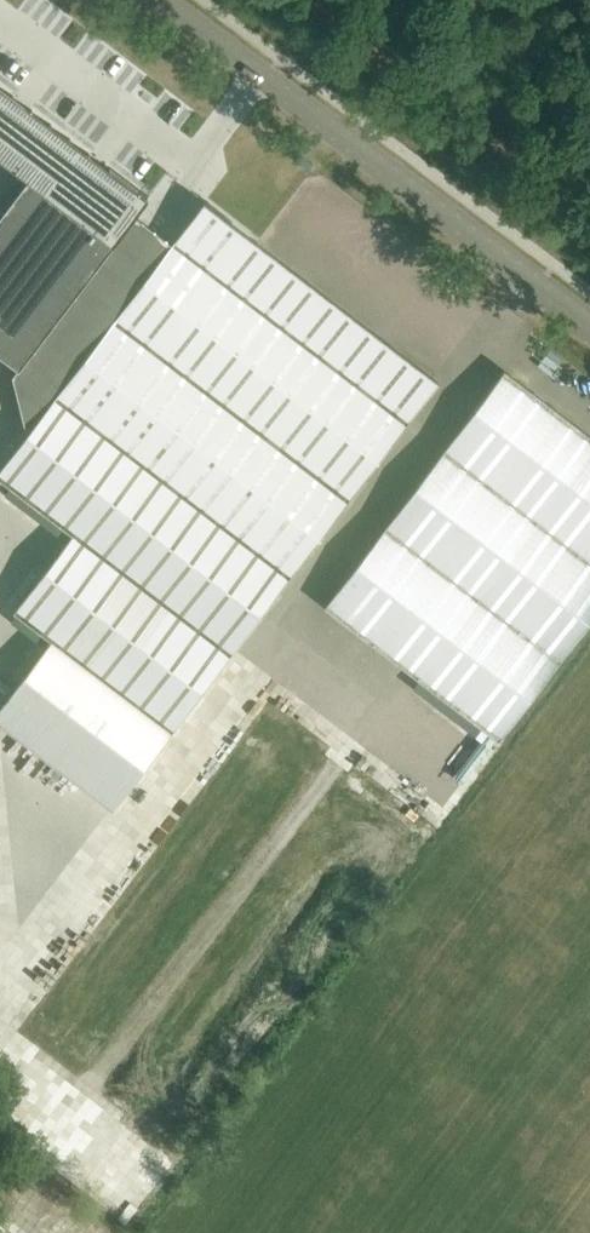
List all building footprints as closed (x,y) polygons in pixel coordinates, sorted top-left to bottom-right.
[(148,197),(109,167),(107,170),(0,89),(0,157),(26,177),(0,212),(0,353),(17,367),(18,367),(135,213),(148,197)] [(172,726),(436,378),(204,201),(0,469),(0,475),(74,532),(15,609),(52,637),(0,706),(0,720),(112,806),(172,726)] [(589,615),(589,435),(504,369),(325,605),(497,735),(589,615)]
